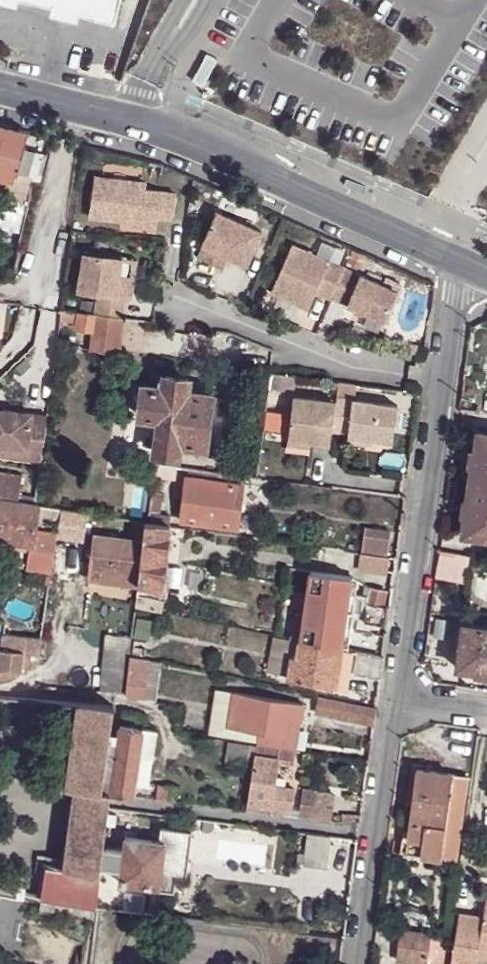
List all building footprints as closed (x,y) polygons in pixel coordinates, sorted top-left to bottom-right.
[(54,5),(52,13),(79,20),(81,12),(117,20),(122,0),(32,0),(54,5)] [(2,182),(13,185),(22,148),(26,131),(21,129),(13,127),(0,124),(0,189),(2,182)] [(22,148),(13,185),(2,182),(0,190),(0,200),(25,207),(31,177),(37,179),(44,153),(22,148)] [(95,177),(88,217),(140,225),(141,217),(157,219),(172,221),(176,196),(145,191),(147,185),(95,177)] [(346,180),(343,187),(364,196),(368,188),(358,184),(346,180)] [(261,233),(217,213),(201,247),(227,259),(246,266),(261,233)] [(141,217),(140,225),(156,228),(157,219),(141,217)] [(321,242),(315,257),(329,263),(329,261),(339,265),(344,252),(321,242)] [(227,259),(201,247),(196,260),(222,271),(227,259)] [(315,257),(291,247),(270,295),(278,298),(305,310),(308,311),(316,294),(318,287),(332,293),(343,268),(343,267),(339,265),(329,261),(329,263),(315,257)] [(83,249),(78,289),(89,291),(88,300),(86,311),(123,317),(126,296),(116,294),(122,254),(83,249)] [(350,251),(344,266),(357,271),(363,257),(350,251)] [(122,254),(116,294),(126,296),(131,297),(137,256),(122,254)] [(396,290),(343,268),(332,293),(329,299),(383,322),(396,290)] [(332,293),(318,287),(316,294),(329,299),(332,293)] [(305,310),(278,298),(271,313),(299,325),(305,310)] [(81,299),(79,311),(80,311),(86,311),(88,300),(81,299)] [(86,311),(80,311),(78,328),(93,330),(90,349),(118,353),(123,317),(86,311)] [(409,352),(409,355),(425,356),(426,347),(410,345),(409,352)] [(295,392),(298,375),(271,371),(269,388),(295,392)] [(165,378),(164,387),(158,387),(144,385),(140,415),(141,415),(159,418),(155,450),(155,451),(177,454),(179,442),(186,391),(188,379),(166,376),(165,378)] [(356,400),(358,383),(339,381),(335,403),(294,397),(288,439),(311,443),(330,445),(332,432),(347,434),(347,438),(372,441),(392,444),(397,407),(356,400)] [(211,394),(186,391),(179,442),(204,446),(204,443),(211,395),(211,394)] [(28,449),(33,413),(0,409),(0,445),(28,449)] [(477,433),(474,450),(472,450),(470,466),(472,466),(467,501),(465,501),(462,516),(465,516),(462,535),(486,539),(486,434),(477,433)] [(347,443),(371,447),(372,441),(347,438),(347,443)] [(287,445),(310,448),(311,443),(288,439),(287,445)] [(179,468),(157,465),(155,478),(177,482),(179,468)] [(244,483),(188,476),(181,520),(237,528),(244,483)] [(165,493),(154,491),(150,522),(170,525),(173,526),(175,516),(163,514),(165,493)] [(0,500),(0,541),(13,543),(26,545),(29,545),(25,570),(50,574),(56,532),(35,529),(36,517),(38,506),(36,505),(34,505),(0,500)] [(49,507),(38,506),(36,517),(49,518),(51,507),(49,507)] [(85,513),(67,510),(65,519),(58,518),(58,522),(58,523),(82,527),(85,513)] [(139,585),(146,522),(144,521),(138,521),(135,540),(95,535),(90,570),(100,572),(99,580),(139,585)] [(150,522),(146,522),(139,585),(163,588),(170,525),(150,522)] [(387,556),(390,533),(367,529),(365,553),(387,556)] [(467,544),(466,553),(486,556),(486,546),(467,544)] [(442,552),(437,577),(463,582),(468,558),(442,552)] [(387,556),(365,553),(363,568),(389,571),(391,557),(387,556)] [(100,572),(90,570),(90,579),(99,580),(100,572)] [(315,616),(321,572),(310,571),(304,614),(315,616)] [(352,577),(321,572),(315,616),(304,614),(300,639),(342,648),(352,577)] [(387,592),(369,589),(367,602),(379,605),(384,605),(387,592)] [(379,605),(367,602),(364,624),(387,626),(389,606),(384,605),(379,605)] [(304,614),(295,613),(292,638),(300,639),(304,614)] [(150,623),(136,621),(134,640),(147,642),(150,623)] [(463,625),(457,670),(475,673),(475,675),(486,676),(486,628),(463,625)] [(386,636),(374,634),(371,653),(384,656),(386,636)] [(0,667),(28,669),(38,662),(41,639),(4,635),(2,649),(0,649),(0,667)] [(132,639),(105,636),(101,692),(125,694),(126,694),(127,685),(131,656),(132,639)] [(267,672),(290,676),(293,656),(297,657),(300,639),(292,638),(291,638),(290,646),(274,643),(267,672)] [(342,648),(300,639),(297,657),(293,656),(290,676),(289,680),(338,688),(343,648),(342,648)] [(371,653),(356,651),(355,655),(353,672),(381,679),(382,670),(384,656),(371,653)] [(131,656),(127,685),(131,685),(145,687),(149,660),(131,656)] [(149,660),(145,687),(144,700),(156,702),(160,662),(149,660)] [(7,684),(28,669),(0,667),(0,683),(7,684)] [(230,727),(236,692),(218,689),(211,734),(257,742),(258,732),(230,727)] [(236,692),(230,727),(258,732),(257,742),(257,744),(297,750),(303,704),(236,692)] [(374,724),(376,710),(320,698),(316,713),(374,724)] [(114,706),(80,703),(74,747),(108,752),(111,734),(114,706)] [(121,725),(144,728),(145,714),(123,711),(121,725)] [(144,728),(121,725),(119,735),(113,782),(112,793),(111,793),(134,797),(141,753),(144,728)] [(157,730),(144,728),(141,753),(153,755),(157,730)] [(113,782),(119,735),(111,734),(108,752),(104,781),(113,782)] [(297,750),(257,744),(248,811),(285,815),(287,810),(292,811),(295,790),(276,786),(280,762),(294,764),(297,750)] [(74,747),(68,789),(70,790),(77,790),(103,792),(104,781),(108,752),(74,747)] [(421,771),(416,770),(413,791),(411,803),(407,832),(407,840),(422,843),(420,858),(441,860),(451,775),(421,771)] [(465,778),(451,775),(441,860),(454,863),(465,778)] [(104,781),(103,792),(112,793),(113,782),(104,781)] [(172,788),(159,786),(158,799),(170,800),(172,788)] [(182,789),(172,788),(170,800),(180,802),(182,789)] [(299,817),(332,821),(336,792),(302,788),(299,817)] [(77,790),(72,825),(107,830),(109,812),(109,808),(111,793),(112,793),(103,792),(77,790)] [(107,830),(72,825),(67,868),(66,870),(101,877),(102,866),(104,848),(107,830)] [(162,828),(160,842),(166,843),(161,888),(158,888),(158,890),(175,893),(177,877),(187,879),(193,833),(162,828)] [(331,838),(310,835),(306,866),(327,868),(331,838)] [(160,842),(127,838),(125,851),(121,869),(120,883),(158,888),(161,888),(166,843),(160,842)] [(422,843),(407,840),(406,845),(405,855),(420,858),(422,843)] [(125,851),(104,848),(102,866),(121,869),(125,851)] [(44,863),(39,897),(98,907),(99,897),(102,878),(101,877),(66,870),(67,868),(44,863)] [(187,879),(177,877),(175,893),(185,894),(187,879)] [(98,907),(39,897),(37,911),(96,922),(98,907)] [(107,898),(99,897),(98,907),(106,908),(107,898)] [(479,958),(486,959),(486,900),(483,918),(458,915),(451,963),(478,963),(479,958)] [(402,934),(397,963),(402,963),(429,963),(432,938),(402,934)] [(432,938),(429,963),(444,963),(447,941),(432,938)]
